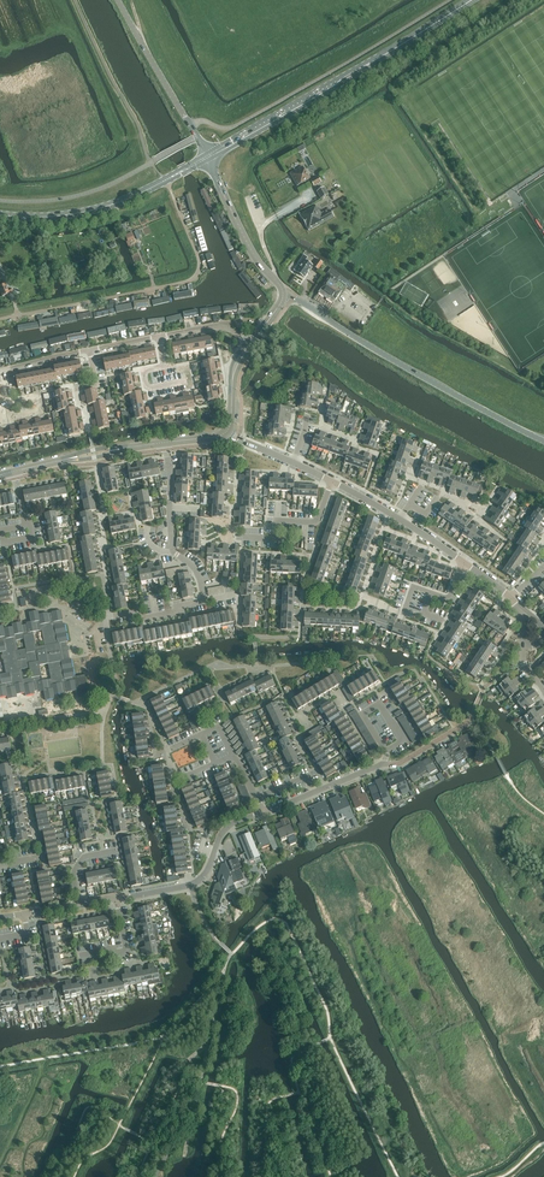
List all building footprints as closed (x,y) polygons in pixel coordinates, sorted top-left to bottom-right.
[(303,167),(290,174),(297,186),(310,179),(303,167)] [(319,177),(311,181),(314,186),(322,182),(319,177)] [(317,192),(321,199),(329,195),(324,187),(317,192)] [(201,190),(210,211),(215,209),(206,189),(201,190)] [(192,194),(186,196),(193,224),(199,223),(192,194)] [(309,231),(334,217),(331,210),(327,212),(325,213),(326,213),(322,215),(319,210),(318,210),(315,205),(300,214),(299,214),(300,215),(309,230),(309,231)] [(212,213),(220,231),(225,229),(216,211),(212,213)] [(201,228),(196,230),(203,252),(209,251),(201,228)] [(221,232),(230,251),(234,249),(226,230),(221,232)] [(126,235),(128,241),(135,239),(132,233),(126,235)] [(231,253),(239,270),(243,268),(235,251),(231,253)] [(210,254),(205,256),(210,270),(216,268),(210,254)] [(301,266),(297,272),(305,278),(313,266),(306,261),(308,258),(304,255),(298,264),(301,266)] [(319,260),(315,265),(319,268),(323,262),(319,260)] [(336,299),(341,292),(344,293),(347,288),(351,291),(355,286),(334,271),(330,268),(326,273),(331,276),(321,289),(322,289),(319,292),(333,303),(336,299)] [(257,299),(261,296),(243,272),(239,275),(257,299)] [(7,290),(5,285),(0,287),(0,291),(2,296),(12,292),(11,289),(7,290)] [(192,291),(174,294),(175,300),(193,297),(192,291)] [(168,297),(152,301),(153,307),(170,303),(168,297)] [(150,300),(134,301),(134,309),(151,307),(150,300)] [(131,304),(115,307),(117,313),(132,309),(131,304)] [(221,306),(200,310),(201,316),(222,313),(221,306)] [(114,309),(94,313),(95,319),(116,314),(114,309)] [(198,310),(183,313),(184,319),(199,316),(198,310)] [(92,312),(77,315),(78,320),(93,317),(92,312)] [(181,314),(167,317),(168,322),(182,319),(181,314)] [(76,315),(59,318),(60,324),(77,321),(76,315)] [(58,319),(40,322),(41,328),(59,325),(58,319)] [(146,320),(128,323),(129,329),(147,326),(146,320)] [(38,322),(17,326),(18,333),(39,329),(38,322)] [(126,325),(108,329),(110,335),(127,331),(126,325)] [(106,329),(87,333),(88,339),(107,335),(106,329)] [(86,333),(68,337),(69,343),(87,340),(86,333)] [(66,336),(49,340),(51,346),(68,342),(66,336)] [(213,347),(213,344),(212,339),(211,337),(204,338),(206,348),(213,347)] [(204,338),(198,339),(200,350),(206,348),(204,338)] [(198,339),(192,340),(194,351),(200,350),(198,339)] [(192,340),(185,342),(187,352),(194,351),(192,340)] [(47,341),(30,345),(31,351),(48,347),(47,341)] [(185,342),(179,343),(181,353),(187,352),(185,342)] [(181,353),(179,343),(172,344),(174,355),(181,353)] [(26,346),(8,350),(9,355),(27,351),(26,346)] [(157,358),(155,348),(148,349),(150,359),(157,358)] [(144,361),(150,359),(148,349),(142,350),(144,361)] [(142,350),(136,351),(138,362),(144,361),(142,350)] [(129,356),(129,353),(129,351),(127,351),(128,354),(124,355),(113,357),(110,358),(108,358),(104,359),(104,360),(129,356)] [(138,362),(136,351),(129,353),(132,366),(132,365),(132,363),(138,362)] [(129,356),(104,360),(106,371),(132,366),(129,353),(129,356)] [(204,362),(205,368),(215,366),(214,360),(204,362)] [(17,377),(19,388),(58,380),(58,379),(57,377),(83,373),(81,362),(55,367),(55,370),(17,377)] [(205,368),(206,375),(217,373),(215,366),(205,368)] [(121,375),(122,382),(133,380),(132,373),(121,375)] [(206,375),(207,381),(218,379),(217,373),(206,375)] [(207,381),(208,387),(209,387),(216,386),(219,386),(218,379),(207,381)] [(58,383),(58,380),(19,388),(19,390),(58,383)] [(122,382),(123,388),(134,386),(133,380),(122,382)] [(307,383),(306,389),(323,391),(323,388),(318,388),(318,384),(307,383)] [(125,395),(130,394),(135,393),(135,392),(134,386),(123,388),(125,395)] [(206,388),(207,394),(218,392),(216,386),(209,387),(208,387),(206,388)] [(86,391),(87,398),(98,396),(96,389),(86,391)] [(55,392),(56,398),(67,396),(65,390),(55,392)] [(130,394),(131,400),(142,398),(141,391),(137,392),(135,392),(135,393),(130,394)] [(218,392),(207,394),(208,401),(219,399),(218,392)] [(180,399),(183,413),(189,412),(188,409),(186,398),(186,395),(186,393),(183,393),(184,398),(180,399)] [(302,394),(301,401),(318,403),(318,400),(313,399),(313,396),(306,395),(302,394)] [(174,400),(176,411),(176,414),(183,413),(180,399),(176,400),(175,395),(173,395),(173,398),(174,400)] [(54,405),(57,405),(68,403),(67,396),(56,398),(53,399),(54,405)] [(88,405),(94,404),(94,403),(99,402),(98,396),(87,398),(88,405)] [(186,398),(188,409),(195,407),(193,397),(186,398)] [(131,400),(133,406),(143,405),(142,398),(131,400)] [(245,398),(245,408),(253,409),(253,398),(245,398)] [(174,400),(167,402),(169,412),(176,411),(174,400)] [(94,404),(95,410),(106,408),(105,401),(99,402),(94,403),(94,404)] [(167,402),(161,403),(163,414),(169,412),(167,402)] [(59,411),(61,411),(64,410),(69,409),(75,408),(74,405),(69,406),(68,403),(57,405),(59,411)] [(163,414),(161,403),(154,404),(156,415),(163,414)] [(328,423),(330,424),(336,408),(330,406),(331,404),(327,403),(326,408),(329,409),(326,417),(330,418),(328,423)] [(133,406),(134,413),(144,411),(143,405),(133,406)] [(75,412),(75,408),(69,409),(64,410),(61,411),(62,417),(65,417),(65,416),(76,414),(78,414),(77,411),(75,412)] [(95,410),(97,416),(107,414),(106,408),(95,410)] [(335,420),(338,421),(341,413),(342,410),(336,408),(330,424),(333,425),(335,420)] [(144,411),(134,413),(135,419),(146,418),(144,411)] [(275,412),(274,418),(291,420),(291,418),(285,417),(286,414),(275,412)] [(338,430),(341,431),(347,415),(341,413),(338,421),(337,423),(340,424),(338,430)] [(67,423),(77,421),(76,414),(65,416),(65,417),(67,423)] [(97,416),(98,422),(108,420),(107,414),(97,416)] [(345,426),(349,427),(352,417),(347,415),(341,431),(343,432),(345,426)] [(365,423),(365,426),(381,432),(383,426),(379,425),(380,421),(368,416),(367,420),(372,422),(371,425),(365,423)] [(352,417),(349,427),(352,428),(350,434),(352,435),(358,419),(352,417)] [(108,420),(98,422),(99,429),(110,427),(108,420)] [(52,421),(45,422),(47,433),(54,431),(52,421)] [(67,423),(68,429),(78,427),(77,421),(67,423)] [(45,422),(39,423),(41,434),(47,433),(45,422)] [(39,423),(33,424),(35,435),(41,434),(39,423)] [(33,424),(26,426),(28,436),(35,435),(33,424)] [(269,424),(269,430),(285,432),(286,429),(280,429),(280,425),(281,425),(273,424),(269,424)] [(19,427),(20,430),(22,438),(22,437),(28,436),(26,426),(19,427)] [(369,430),(368,434),(378,437),(381,432),(365,426),(364,428),(369,430)] [(78,427),(68,429),(69,436),(80,434),(78,427)] [(20,430),(14,431),(16,442),(23,440),(22,437),(22,438),(20,430)] [(14,431),(8,432),(10,443),(16,442),(14,431)] [(312,446),(318,448),(323,432),(321,431),(319,437),(316,435),(312,446)] [(8,432),(1,433),(3,444),(10,443),(8,432)] [(318,448),(323,450),(327,440),(324,438),(326,433),(323,432),(318,448)] [(361,435),(360,437),(376,443),(378,437),(368,434),(367,437),(361,435)] [(323,450),(329,452),(335,436),(332,435),(330,441),(327,440),(323,450)] [(329,452),(335,454),(339,444),(336,443),(337,437),(335,436),(329,452)] [(376,443),(360,437),(360,440),(365,442),(364,445),(374,449),(376,443)] [(335,454),(340,456),(346,440),(344,439),(342,445),(339,444),(335,454)] [(404,439),(402,445),(417,451),(418,448),(413,446),(414,443),(404,439)] [(340,456),(346,458),(349,452),(350,448),(347,447),(349,441),(346,440),(340,456)] [(402,445),(399,451),(410,455),(411,452),(416,454),(417,451),(402,445)] [(345,463),(350,465),(356,449),(354,448),(352,453),(349,452),(346,458),(345,463)] [(350,465),(356,467),(360,456),(357,455),(359,450),(356,449),(350,465)] [(399,451),(397,457),(413,462),(414,460),(409,458),(410,455),(399,451)] [(356,467),(362,469),(368,453),(365,452),(363,457),(360,456),(356,467)] [(368,453),(362,469),(368,471),(372,461),(368,459),(370,454),(368,453)] [(397,457),(395,462),(402,465),(406,466),(407,463),(412,465),(413,462),(397,457)] [(154,459),(151,460),(154,476),(161,475),(159,464),(155,465),(154,459)] [(392,461),(390,467),(406,473),(407,470),(401,468),(402,465),(395,462),(392,461)] [(142,462),(139,462),(143,478),(149,477),(146,467),(143,467),(142,462)] [(423,473),(426,475),(429,464),(424,462),(418,478),(421,479),(423,473)] [(137,480),(135,469),(131,470),(130,464),(127,464),(130,481),(137,480)] [(427,481),(429,482),(435,466),(429,464),(426,475),(429,476),(427,481)] [(434,478),(437,479),(441,468),(435,466),(429,482),(432,483),(434,478)] [(438,485),(441,486),(447,468),(442,466),(441,468),(437,479),(440,480),(438,485)] [(103,473),(103,475),(115,473),(114,467),(103,469),(104,472),(103,473)] [(390,467),(388,473),(398,476),(399,473),(405,475),(406,473),(390,467)] [(445,482),(448,483),(449,483),(451,476),(453,471),(447,468),(441,486),(444,487),(445,482)] [(105,478),(106,481),(116,479),(115,473),(103,475),(104,478),(105,478)] [(388,473),(386,478),(402,484),(403,481),(397,480),(398,476),(388,473)] [(449,493),(451,494),(457,478),(451,476),(449,483),(448,483),(447,486),(451,487),(449,493)] [(386,478),(384,484),(394,488),(395,485),(401,487),(402,484),(386,478)] [(456,489),(459,490),(463,480),(457,478),(451,494),(454,495),(456,489)] [(64,484),(61,484),(59,485),(61,496),(67,494),(65,484),(67,483),(66,479),(63,480),(64,484)] [(105,484),(105,487),(118,485),(116,479),(106,481),(106,484),(105,484)] [(58,485),(55,485),(53,486),(55,497),(61,496),(59,485),(61,484),(60,480),(57,481),(58,485)] [(80,483),(81,488),(92,486),(92,488),(96,487),(96,484),(92,485),(91,480),(80,483)] [(460,497),(463,498),(469,482),(463,480),(459,490),(462,491),(460,497)] [(52,486),(49,487),(47,487),(49,498),(55,497),(53,486),(55,485),(54,481),(51,482),(52,486)] [(46,487),(43,488),(41,488),(44,499),(49,498),(47,487),(49,487),(48,482),(45,483),(46,487)] [(467,493),(471,494),(474,484),(469,482),(463,498),(465,499),(467,493)] [(40,488),(37,489),(35,489),(38,500),(44,499),(41,488),(43,488),(42,484),(39,484),(40,488)] [(394,488),(384,484),(382,490),(398,496),(399,493),(393,491),(394,488)] [(480,486),(474,484),(471,494),(473,496),(472,501),(474,502),(477,493),(481,494),(484,485),(480,484),(480,486)] [(34,489),(31,490),(29,490),(32,501),(38,500),(35,489),(37,489),(36,485),(33,485),(34,489)] [(118,485),(105,487),(106,490),(107,490),(108,493),(119,491),(118,485)] [(29,490),(31,490),(30,486),(28,486),(28,490),(24,491),(26,502),(32,501),(29,490)] [(81,488),(82,494),(93,492),(93,494),(97,493),(97,490),(93,491),(92,488),(92,486),(81,488)] [(500,489),(499,491),(513,501),(516,496),(507,490),(505,493),(500,489)] [(11,494),(8,494),(6,495),(9,506),(9,509),(16,508),(13,494),(14,494),(13,490),(10,490),(11,494)] [(138,495),(138,498),(149,496),(148,490),(131,493),(132,496),(138,495)] [(502,497),(500,500),(509,506),(513,501),(499,491),(497,494),(502,497)] [(82,494),(83,500),(94,498),(94,500),(99,499),(98,496),(94,497),(93,494),(93,492),(82,494)] [(133,503),(134,506),(150,502),(149,496),(138,498),(139,502),(133,503)] [(83,500),(84,506),(95,504),(96,506),(100,505),(99,502),(95,503),(94,500),(94,498),(83,500)] [(331,504),(335,506),(336,505),(346,508),(348,502),(338,499),(336,503),(332,501),(331,504)] [(492,502),(500,507),(506,511),(509,506),(500,500),(498,503),(493,499),(492,502)] [(140,507),(141,510),(151,508),(150,502),(134,506),(134,508),(140,507)] [(439,515),(444,518),(453,504),(451,502),(448,507),(445,505),(439,515)] [(84,506),(85,512),(92,511),(96,510),(96,512),(101,511),(100,508),(96,509),(96,506),(95,504),(84,506)] [(444,518),(449,521),(455,512),(453,510),(456,505),(453,504),(444,518)] [(329,510),(333,511),(334,510),(344,514),(346,508),(336,505),(335,506),(334,509),(330,507),(329,510)] [(493,506),(491,509),(506,518),(509,513),(506,511),(500,507),(498,510),(493,506)] [(535,512),(543,519),(543,511),(538,507),(535,512)] [(140,514),(140,517),(152,514),(151,508),(141,510),(141,514),(140,514)] [(449,521),(454,525),(463,511),(461,509),(458,514),(455,512),(449,521)] [(495,514),(493,517),(502,523),(506,518),(491,509),(490,511),(495,514)] [(327,516),(331,517),(332,516),(342,520),(344,514),(334,510),(333,511),(332,514),(328,513),(327,516)] [(45,515),(46,518),(46,520),(57,517),(56,511),(45,514),(45,512),(41,513),(41,516),(45,515)] [(454,525),(459,528),(465,519),(463,517),(466,512),(463,511),(454,525)] [(531,517),(540,524),(542,521),(543,522),(543,519),(535,512),(531,517)] [(152,514),(140,517),(141,519),(142,519),(143,522),(154,520),(152,514)] [(119,522),(116,522),(118,533),(124,532),(121,515),(118,516),(119,522)] [(124,515),(121,515),(124,532),(130,531),(128,520),(125,521),(124,515)] [(325,521),(329,523),(330,522),(340,525),(342,520),(332,516),(331,517),(330,520),(326,518),(325,521)] [(369,516),(367,522),(377,526),(378,525),(379,522),(383,523),(384,520),(380,519),(379,520),(369,516)] [(459,528),(464,532),(469,524),(474,518),(471,516),(468,521),(465,519),(459,528)] [(502,523),(493,517),(491,520),(486,516),(485,519),(499,528),(502,523)] [(46,521),(47,524),(47,526),(58,523),(57,517),(46,520),(46,518),(42,519),(42,522),(46,521)] [(82,519),(83,525),(94,523),(94,524),(98,524),(98,521),(94,522),(93,519),(93,517),(82,519)] [(118,533),(116,522),(113,523),(112,517),(109,518),(112,534),(118,533)] [(131,519),(128,520),(130,531),(136,529),(134,517),(131,518),(131,519)] [(531,517),(528,522),(542,532),(543,530),(539,526),(540,524),(531,517)] [(463,534),(468,537),(477,523),(475,521),(472,526),(469,524),(464,532),(463,534)] [(323,527),(327,528),(328,527),(338,531),(340,525),(330,522),(329,523),(328,526),(324,524),(323,527)] [(367,522),(365,527),(375,531),(376,530),(377,527),(381,529),(382,526),(378,525),(377,526),(367,522)] [(524,528),(527,530),(527,529),(534,534),(536,531),(540,534),(542,532),(528,522),(524,528)] [(47,527),(48,530),(48,532),(59,529),(58,523),(47,526),(47,524),(43,525),(43,528),(47,527)] [(83,525),(84,531),(95,529),(95,530),(99,530),(99,527),(95,528),(94,524),(94,523),(83,525)] [(468,537),(473,540),(479,531),(476,529),(480,524),(477,523),(468,537)] [(321,533),(325,534),(326,533),(336,537),(338,531),(328,527),(327,528),(326,531),(322,530),(321,533)] [(365,527),(363,533),(373,537),(374,536),(375,533),(379,534),(380,532),(376,530),(375,531),(365,527)] [(473,540),(478,544),(487,530),(485,528),(482,533),(479,531),(473,540)] [(49,533),(49,536),(49,538),(60,535),(59,529),(48,532),(48,530),(44,531),(44,534),(49,533)] [(84,531),(85,537),(91,536),(92,536),(96,535),(96,536),(101,535),(100,533),(96,534),(95,530),(95,529),(84,531)] [(527,530),(524,535),(538,544),(539,542),(535,539),(537,536),(534,534),(527,529),(527,530)] [(478,544),(483,547),(489,538),(486,536),(490,531),(487,530),(478,544)] [(319,538),(323,540),(324,539),(334,542),(336,537),(326,533),(325,534),(324,537),(320,535),(319,538)] [(363,533),(361,539),(371,543),(372,542),(373,539),(377,540),(378,537),(374,536),(373,537),(363,533)] [(382,549),(388,551),(394,535),(391,534),(390,540),(386,538),(382,549)] [(49,538),(49,536),(45,537),(46,540),(50,539),(51,544),(62,541),(60,535),(49,538)] [(388,551),(394,553),(398,542),(395,541),(397,536),(394,535),(388,551)] [(483,547),(488,551),(498,537),(495,535),(492,540),(489,538),(483,547)] [(524,535),(520,540),(530,546),(532,543),(536,546),(538,544),(524,535)] [(80,538),(82,544),(93,542),(93,543),(97,542),(97,540),(92,540),(92,536),(91,536),(85,537),(80,538)] [(498,537),(488,551),(493,554),(499,545),(497,543),(500,538),(498,537)] [(394,553),(400,555),(405,539),(403,538),(401,544),(398,542),(394,553)] [(322,544),(324,545),(332,548),(334,542),(324,539),(323,540),(322,543),(318,541),(317,544),(321,545),(322,544)] [(361,539),(359,544),(369,548),(370,547),(371,544),(375,546),(376,543),(372,542),(371,543),(361,539)] [(400,555),(405,557),(406,557),(408,550),(409,547),(406,545),(408,540),(405,539),(400,555)] [(517,545),(520,547),(529,553),(531,554),(533,552),(528,549),(530,546),(520,540),(517,545)] [(82,544),(83,550),(94,548),(94,549),(98,548),(98,546),(93,546),(93,543),(93,542),(82,544)] [(359,544),(357,550),(367,554),(368,553),(369,550),(373,551),(374,549),(370,547),(369,548),(359,544)] [(317,551),(321,552),(322,551),(332,555),(334,549),(332,548),(324,545),(322,549),(318,548),(317,551)] [(404,560),(410,563),(416,546),(413,546),(411,551),(408,550),(406,557),(405,557),(404,560)] [(410,563),(416,565),(419,554),(416,553),(418,547),(416,546),(410,563)] [(65,551),(62,552),(61,552),(63,563),(69,561),(67,551),(68,551),(67,547),(65,547),(65,551)] [(520,547),(517,552),(531,561),(532,559),(528,556),(529,553),(520,547)] [(83,550),(84,556),(95,554),(95,555),(99,554),(99,551),(95,552),(94,549),(94,548),(83,550)] [(109,552),(110,555),(110,557),(121,555),(120,549),(109,551),(109,549),(105,550),(105,553),(109,552)] [(355,556),(357,557),(365,560),(367,556),(371,557),(372,554),(368,553),(367,554),(357,550),(355,556)] [(416,565),(421,567),(427,551),(425,550),(423,555),(419,554),(416,565)] [(315,556),(319,558),(320,556),(330,560),(332,555),(322,551),(321,552),(320,555),(316,553),(315,556)] [(421,567),(427,569),(430,562),(431,558),(428,557),(430,552),(427,551),(421,567)] [(19,556),(20,556),(19,552),(17,553),(17,556),(13,557),(15,568),(21,567),(19,556)] [(517,552),(513,557),(522,563),(524,560),(529,563),(531,561),(517,552)] [(84,556),(85,562),(96,560),(96,561),(100,560),(100,557),(96,558),(95,555),(95,554),(84,556)] [(110,558),(111,561),(111,563),(122,561),(121,555),(110,557),(110,555),(106,556),(106,559),(110,558)] [(313,562),(317,563),(318,562),(328,566),(330,560),(320,556),(319,558),(318,560),(314,559),(313,562)] [(357,557),(355,562),(366,566),(366,565),(367,562),(371,564),(372,561),(368,559),(367,560),(365,560),(357,557)] [(513,557),(510,562),(524,571),(525,569),(521,566),(522,563),(513,557)] [(85,562),(86,568),(97,566),(97,567),(102,566),(101,563),(97,564),(96,561),(96,560),(85,562)] [(112,564),(112,567),(112,569),(123,567),(122,561),(111,563),(111,561),(107,562),(107,565),(112,564)] [(160,567),(157,568),(159,578),(165,577),(162,561),(159,562),(160,567)] [(426,572),(432,574),(436,562),(433,561),(433,563),(430,562),(427,569),(426,572)] [(311,568),(315,569),(316,568),(326,572),(328,566),(318,562),(317,563),(316,566),(312,565),(311,568)] [(355,562),(353,568),(364,572),(364,571),(365,568),(369,569),(370,566),(366,565),(366,566),(355,562)] [(432,574),(438,576),(441,566),(438,564),(439,563),(436,562),(432,574)] [(510,562),(506,567),(516,573),(518,570),(522,573),(524,571),(510,562)] [(153,563),(150,563),(153,580),(159,578),(157,568),(154,568),(153,563)] [(147,581),(145,570),(142,571),(141,565),(138,566),(141,582),(147,581)] [(378,566),(377,569),(393,574),(395,569),(384,565),(383,568),(378,566)] [(438,576),(443,578),(448,566),(445,565),(444,567),(441,566),(438,576)] [(97,566),(86,568),(87,574),(98,572),(98,573),(103,572),(102,569),(98,570),(97,567),(97,566)] [(448,566),(443,578),(449,580),(453,570),(450,569),(450,567),(448,566)] [(113,570),(113,573),(114,575),(125,573),(123,567),(112,569),(112,567),(108,568),(109,571),(113,570)] [(516,573),(506,567),(503,572),(517,581),(519,579),(514,576),(516,573)] [(309,573),(313,575),(314,573),(324,577),(326,572),(316,568),(315,569),(314,572),(310,570),(309,573)] [(353,568),(351,574),(361,578),(362,576),(363,574),(367,575),(368,572),(364,571),(364,572),(353,568)] [(381,573),(380,576),(391,580),(393,574),(377,569),(376,571),(381,573)] [(114,576),(114,579),(115,581),(126,579),(125,573),(114,575),(113,573),(109,574),(110,577),(114,576)] [(179,575),(180,581),(192,579),(192,576),(190,576),(190,573),(183,574),(180,575),(179,575)] [(314,573),(313,575),(312,577),(308,576),(307,579),(311,580),(312,579),(322,583),(324,577),(314,573)] [(351,574),(349,579),(359,583),(360,582),(361,579),(365,581),(366,578),(362,576),(361,578),(351,574)] [(374,578),(373,580),(389,586),(391,580),(380,576),(379,580),(374,578)] [(180,581),(181,587),(192,585),(191,582),(193,581),(192,579),(180,581)] [(349,579),(347,585),(357,589),(358,588),(359,585),(363,586),(364,583),(360,582),(359,583),(349,579)] [(377,585),(376,588),(387,592),(389,586),(373,580),(372,583),(377,585)] [(113,588),(113,592),(113,593),(124,591),(123,585),(116,586),(113,587),(112,586),(108,587),(108,589),(113,588)] [(181,587),(182,593),(194,591),(194,588),(192,588),(192,585),(181,587)] [(357,589),(347,585),(345,591),(355,595),(357,591),(361,592),(362,589),(358,588),(357,589)] [(387,592),(376,588),(375,591),(369,589),(368,592),(384,598),(387,592)] [(468,589),(467,591),(481,601),(484,596),(475,589),(473,592),(468,589)] [(114,594),(114,598),(115,599),(126,597),(124,591),(113,593),(113,592),(109,592),(110,595),(114,594)] [(194,591),(182,593),(183,599),(194,597),(193,594),(195,593),(194,591)] [(470,597),(468,599),(477,606),(481,601),(467,591),(465,594),(470,597)] [(0,597),(0,603),(6,602),(11,601),(10,595),(0,597)] [(115,600),(115,603),(116,605),(127,603),(126,597),(115,599),(114,598),(110,598),(111,601),(115,600)] [(461,599),(460,601),(474,611),(477,606),(468,599),(466,602),(461,599)] [(463,607),(461,610),(470,616),(474,611),(460,601),(458,604),(463,607)] [(116,605),(115,603),(111,604),(112,607),(116,606),(117,611),(128,609),(127,603),(116,605)] [(364,620),(370,622),(375,607),(373,606),(372,611),(368,609),(364,620)] [(370,622),(376,624),(380,613),(376,612),(378,608),(375,607),(370,622)] [(230,612),(227,612),(225,613),(227,624),(228,624),(228,626),(234,625),(231,612),(232,612),(232,608),(229,608),(230,612)] [(224,613),(221,614),(219,614),(221,625),(222,625),(222,627),(228,626),(228,624),(227,624),(225,613),(227,612),(226,609),(223,609),(224,613)] [(454,609),(453,611),(467,621),(470,616),(461,610),(459,612),(454,609)] [(12,624),(13,627),(4,629),(4,626),(0,626),(0,652),(2,652),(6,674),(0,675),(2,684),(0,684),(0,697),(7,696),(8,699),(17,697),(17,694),(25,693),(26,696),(35,694),(35,691),(39,690),(40,692),(44,691),(46,700),(55,699),(54,695),(63,693),(63,692),(67,692),(76,691),(78,698),(88,696),(90,696),(86,675),(75,677),(71,659),(70,659),(68,650),(67,647),(68,647),(67,642),(68,642),(65,623),(63,624),(62,621),(63,620),(61,610),(52,612),(52,613),(48,614),(48,613),(39,615),(38,611),(29,613),(31,622),(26,623),(27,625),(22,625),(22,622),(12,624)] [(218,614),(215,615),(213,615),(216,626),(216,628),(222,627),(222,625),(221,625),(219,614),(221,614),(220,610),(217,610),(218,614)] [(484,622),(489,625),(498,611),(496,610),(493,615),(490,613),(484,622)] [(376,624),(381,626),(387,611),(385,611),(383,615),(380,613),(376,624)] [(380,629),(386,631),(391,617),(388,616),(389,612),(387,611),(381,626),(380,629)] [(454,620),(457,622),(464,626),(467,621),(453,611),(451,614),(456,617),(454,620)] [(489,625),(494,629),(500,619),(497,618),(501,613),(498,611),(489,625)] [(206,616),(203,617),(202,617),(204,628),(210,627),(208,616),(209,616),(208,612),(205,613),(206,616)] [(200,617),(197,618),(196,618),(198,629),(204,628),(202,617),(203,617),(202,613),(200,614),(200,617)] [(190,620),(190,623),(192,631),(198,629),(196,618),(197,618),(196,614),(194,615),(194,619),(191,619),(190,616),(188,616),(189,620),(190,620)] [(386,631),(392,633),(393,630),(395,623),(396,623),(398,615),(396,615),(394,619),(391,617),(386,631)] [(494,629),(499,632),(509,618),(506,617),(503,621),(500,619),(494,629)] [(509,618),(499,632),(504,636),(510,626),(508,624),(511,620),(509,618)] [(183,624),(180,625),(179,625),(181,636),(187,635),(185,624),(186,624),(185,620),(183,621),(183,624)] [(392,633),(397,635),(403,621),(400,620),(399,624),(396,623),(395,623),(393,630),(392,633)] [(474,625),(479,628),(482,623),(477,620),(474,625)] [(177,625),(174,626),(173,626),(175,638),(181,636),(179,625),(180,625),(179,621),(177,622),(177,625)] [(397,635),(403,637),(407,627),(403,626),(405,622),(403,621),(397,635)] [(451,621),(449,623),(463,633),(467,628),(464,626),(457,622),(455,625),(451,621)] [(171,627),(168,627),(167,627),(169,639),(175,638),(173,626),(174,626),(173,622),(171,623),(171,627)] [(190,623),(186,624),(185,624),(187,635),(193,634),(192,631),(190,623)] [(452,629),(450,632),(460,638),(463,633),(449,623),(448,626),(452,629)] [(165,628),(162,628),(161,629),(163,640),(169,639),(167,627),(168,627),(167,624),(165,624),(165,628)] [(403,637),(409,639),(414,625),(412,624),(410,628),(407,627),(403,637)] [(141,629),(138,629),(137,630),(139,641),(140,643),(145,642),(144,640),(145,640),(143,632),(143,629),(144,629),(143,625),(140,625),(141,629)] [(160,629),(156,629),(155,630),(157,641),(163,640),(161,629),(162,628),(161,625),(159,625),(160,629)] [(413,644),(414,642),(418,631),(415,630),(416,626),(414,625),(409,639),(408,642),(413,644)] [(135,630),(132,630),(131,631),(133,642),(133,644),(140,643),(139,641),(137,630),(138,629),(137,626),(135,626),(135,630)] [(154,630),(150,631),(149,631),(151,642),(157,641),(155,630),(156,629),(156,626),(153,626),(154,630)] [(129,631),(126,632),(125,632),(127,643),(133,642),(131,631),(132,630),(131,627),(129,627),(129,631)] [(148,631),(143,632),(145,640),(144,640),(145,642),(145,643),(151,642),(149,631),(150,631),(150,627),(147,627),(148,631)] [(123,632),(120,633),(119,633),(121,644),(127,643),(125,632),(126,632),(125,628),(123,628),(123,632)] [(414,642),(420,644),(425,629),(423,628),(422,632),(418,631),(414,642)] [(119,633),(120,633),(119,629),(117,630),(118,633),(113,634),(115,645),(121,644),(119,633)] [(425,629),(420,644),(426,646),(430,635),(426,634),(427,630),(425,629)] [(444,631),(442,634),(456,643),(460,638),(450,632),(449,635),(444,631)] [(446,639),(444,642),(453,648),(456,643),(442,634),(441,636),(446,639)] [(437,641),(435,644),(449,653),(453,648),(444,642),(442,645),(437,641)] [(487,641),(483,646),(497,656),(499,654),(494,650),(496,648),(487,641)] [(449,653),(435,644),(434,646),(439,649),(437,652),(446,658),(449,653)] [(483,646),(480,651),(489,658),(491,655),(496,658),(497,656),(483,646)] [(480,651),(476,657),(490,666),(492,664),(487,661),(489,658),(480,651)] [(476,657),(473,662),(482,668),(484,665),(489,668),(490,666),(476,657)] [(473,662),(469,667),(484,676),(485,674),(480,671),(482,668),(473,662)] [(484,676),(469,667),(466,672),(475,678),(477,675),(482,678),(484,676)] [(269,676),(266,678),(265,678),(270,688),(276,686),(271,676),(272,675),(270,671),(268,672),(269,676)] [(374,671),(369,674),(374,684),(380,681),(374,671)] [(333,674),(334,675),(340,685),(341,688),(342,687),(343,687),(342,685),(340,682),(339,680),(338,678),(336,676),(336,674),(335,674),(334,673),(333,674)] [(264,679),(261,680),(260,681),(265,691),(270,688),(265,678),(266,678),(265,674),(262,675),(264,679)] [(369,674),(363,678),(369,687),(374,684),(369,674)] [(334,675),(329,678),(334,688),(340,685),(334,675)] [(251,681),(249,682),(247,683),(252,693),(257,690),(258,690),(254,684),(254,683),(253,680),(254,680),(252,676),(250,677),(251,681)] [(258,681),(254,683),(254,684),(258,690),(257,690),(259,694),(265,691),(260,681),(261,680),(259,676),(257,678),(258,681)] [(502,689),(504,692),(521,679),(518,676),(511,682),(508,678),(499,685),(502,689)] [(246,683),(243,685),(242,685),(247,695),(252,693),(247,683),(249,682),(247,678),(244,680),(246,683)] [(329,678),(323,681),(329,691),(334,688),(329,678)] [(363,678),(358,681),(364,690),(369,687),(363,678)] [(521,679),(504,692),(506,695),(507,695),(510,698),(519,691),(516,687),(523,682),(521,679)] [(241,686),(238,687),(237,688),(242,698),(247,695),(242,685),(243,685),(241,681),(239,682),(241,686)] [(323,681),(318,685),(324,694),(329,691),(323,681)] [(358,681),(353,684),(359,693),(364,690),(358,681)] [(391,688),(394,694),(403,688),(400,683),(391,688)] [(235,689),(232,690),(231,691),(236,701),(242,698),(237,688),(238,687),(236,684),(233,685),(235,689)] [(359,693),(353,684),(348,687),(354,697),(359,693)] [(318,685),(313,688),(319,697),(324,694),(318,685)] [(346,687),(346,688),(347,689),(348,692),(350,694),(351,696),(352,698),(353,697),(354,697),(348,687),(346,685),(343,687),(344,688),(346,687)] [(231,691),(232,690),(230,686),(228,687),(230,691),(225,693),(230,703),(236,701),(231,691)] [(211,687),(205,690),(210,700),(215,697),(211,687)] [(301,691),(303,694),(308,704),(314,700),(308,691),(306,688),(301,691)] [(313,688),(308,691),(314,700),(319,697),(313,688)] [(394,694),(397,699),(407,693),(403,688),(394,694)] [(518,702),(520,705),(536,692),(534,689),(527,695),(524,691),(515,698),(518,702)] [(205,690),(199,692),(204,702),(210,700),(205,690)] [(199,692),(194,695),(199,705),(204,702),(199,692)] [(536,692),(520,705),(522,708),(523,708),(526,711),(535,704),(532,700),(539,695),(536,692)] [(400,704),(403,703),(403,702),(410,698),(407,693),(397,699),(400,704)] [(303,694),(297,697),(303,707),(308,704),(303,694)] [(194,695),(188,697),(193,708),(199,705),(194,695)] [(151,701),(153,706),(163,702),(161,696),(151,701)] [(403,702),(403,703),(406,707),(416,702),(413,696),(410,698),(403,702)] [(193,708),(188,697),(183,700),(188,710),(193,708)] [(303,707),(297,697),(292,700),(298,710),(303,707)] [(321,707),(324,712),(334,707),(331,701),(321,707)] [(153,706),(156,712),(166,707),(163,702),(153,706)] [(266,707),(269,713),(279,708),(280,709),(284,707),(282,705),(278,706),(276,702),(266,707)] [(406,707),(410,713),(419,707),(416,702),(406,707)] [(156,712),(159,717),(169,713),(166,707),(156,712)] [(324,712),(327,718),(337,712),(334,707),(324,712)] [(410,713),(413,718),(422,712),(419,707),(410,713)] [(529,723),(543,712),(543,708),(543,707),(536,713),(533,709),(525,716),(528,720),(527,721),(529,723)] [(269,713),(272,718),(282,713),(282,714),(286,712),(285,710),(281,712),(280,709),(279,708),(269,713)] [(331,723),(334,721),(340,717),(337,712),(327,718),(331,723)] [(413,718),(416,723),(425,717),(422,712),(413,718)] [(529,723),(532,726),(535,730),(543,722),(541,719),(543,716),(543,712),(529,723)] [(159,717),(161,723),(171,718),(169,713),(159,717)] [(272,718),(274,723),(284,719),(285,720),(289,718),(288,715),(284,717),(282,714),(282,713),(272,718)] [(191,715),(190,715),(191,717),(192,720),(194,722),(195,724),(196,726),(197,729),(198,728),(197,726),(196,723),(195,721),(194,719),(193,716),(192,714),(191,715)] [(334,721),(337,726),(346,720),(343,715),(340,717),(334,721)] [(234,721),(236,726),(246,721),(244,716),(234,721)] [(416,723),(419,728),(429,722),(425,717),(416,723)] [(161,723),(164,728),(174,724),(171,718),(161,723)] [(223,726),(225,728),(231,722),(229,719),(223,726)] [(274,723),(277,729),(287,724),(288,725),(291,723),(290,721),(286,723),(285,720),(284,719),(274,723)] [(337,726),(340,731),(349,726),(346,720),(337,726)] [(236,726),(239,731),(249,727),(246,721),(236,726)] [(419,728),(422,733),(432,727),(429,722),(419,728)] [(164,728),(167,734),(177,729),(174,724),(164,728)] [(277,729),(280,734),(290,729),(290,731),(294,729),(293,726),(289,728),(288,725),(287,724),(277,729)] [(225,731),(228,734),(234,727),(231,725),(225,731)] [(340,731),(343,737),(353,731),(349,726),(340,731)] [(239,731),(242,737),(252,732),(249,727),(239,731)] [(432,727),(422,733),(425,738),(435,733),(432,727)] [(177,729),(167,734),(169,739),(179,735),(177,729)] [(280,734),(282,739),(282,740),(288,737),(292,735),(292,736),(297,734),(295,732),(292,733),(290,731),(290,729),(280,734)] [(309,737),(306,738),(307,739),(307,740),(314,736),(322,730),(322,729),(319,730),(317,732),(315,733),(313,734),(311,736),(309,737)] [(228,737),(230,739),(237,733),(234,730),(228,737)] [(343,737),(346,742),(356,736),(353,731),(343,737)] [(242,737),(244,742),(254,738),(252,732),(242,737)] [(8,738),(5,739),(3,739),(5,750),(11,749),(9,738),(11,738),(10,734),(7,734),(8,738)] [(459,747),(461,750),(465,755),(472,751),(473,754),(477,751),(467,734),(461,737),(462,740),(457,743),(459,747)] [(230,742),(233,745),(239,738),(237,736),(230,742)] [(305,741),(308,747),(317,741),(314,736),(307,740),(305,741)] [(346,742),(349,747),(359,741),(356,736),(346,742)] [(278,742),(280,747),(291,742),(291,744),(295,742),(294,739),(290,741),(288,737),(282,740),(282,739),(278,742)] [(244,742),(247,748),(257,743),(254,738),(244,742)] [(233,747),(236,750),(242,744),(239,741),(233,747)] [(308,747),(311,752),(321,746),(317,741),(308,747)] [(349,747),(352,752),(362,746),(359,741),(349,747)] [(451,747),(446,750),(453,762),(455,765),(466,758),(465,755),(461,750),(455,754),(453,751),(459,747),(457,743),(456,741),(449,744),(451,747)] [(280,747),(283,753),(293,748),(294,749),(297,747),(296,745),(292,746),(291,744),(291,742),(280,747)] [(247,748),(249,753),(250,753),(255,750),(255,751),(260,749),(257,743),(247,748)] [(236,753),(238,755),(245,749),(242,746),(236,753)] [(311,752),(314,757),(324,751),(321,746),(311,752)] [(352,752),(356,757),(365,751),(362,746),(352,752)] [(435,757),(444,772),(449,768),(447,766),(453,762),(446,750),(444,747),(438,751),(440,754),(435,757)] [(283,753),(286,758),(296,753),(296,754),(300,753),(299,750),(295,752),(294,749),(293,748),(283,753)] [(246,757),(247,759),(248,761),(258,756),(255,751),(255,750),(250,753),(249,753),(245,755),(245,754),(241,756),(242,758),(246,757)] [(314,757),(317,762),(327,756),(324,751),(314,757)] [(365,751),(356,757),(359,762),(368,756),(365,751)] [(286,758),(288,764),(298,759),(299,760),(303,758),(302,755),(298,757),(296,754),(296,753),(286,758)] [(248,762),(250,765),(250,766),(260,761),(258,756),(248,761),(247,759),(243,761),(245,764),(248,762)] [(317,762),(321,767),(330,762),(327,756),(317,762)] [(406,770),(413,782),(420,778),(419,775),(428,770),(429,773),(436,769),(430,758),(419,764),(419,763),(406,770)] [(298,759),(288,764),(291,769),(301,764),(301,765),(305,763),(304,761),(300,763),(299,760),(298,759)] [(251,767),(252,770),(253,771),(263,767),(260,761),(250,766),(250,765),(246,767),(247,769),(251,767)] [(321,767),(324,773),(333,767),(330,762),(321,767)] [(1,772),(12,770),(12,771),(16,770),(16,767),(11,768),(11,763),(0,765),(0,768),(1,772)] [(254,773),(255,776),(255,777),(266,772),(263,767),(253,771),(252,770),(249,772),(250,775),(254,773)] [(333,767),(324,773),(327,778),(336,772),(333,767)] [(1,772),(2,778),(13,776),(13,777),(17,776),(17,773),(13,774),(12,771),(12,770),(1,772)] [(97,774),(98,780),(109,778),(108,771),(97,774)] [(215,776),(217,782),(227,778),(225,772),(215,776)] [(255,777),(255,776),(251,778),(252,780),(256,778),(258,783),(268,778),(266,772),(255,777)] [(393,791),(400,788),(401,791),(402,795),(410,792),(402,773),(394,776),(394,775),(387,777),(393,791)] [(83,776),(77,778),(80,788),(86,787),(84,780),(83,776)] [(53,778),(47,780),(49,791),(55,790),(55,789),(54,782),(53,778)] [(77,778),(71,779),(74,790),(80,788),(77,778)] [(98,780),(99,786),(110,784),(109,778),(98,780)] [(217,782),(219,788),(230,783),(227,778),(217,782)] [(382,778),(376,781),(377,785),(369,788),(374,801),(382,797),(385,804),(391,801),(382,778)] [(71,779),(65,780),(68,791),(74,790),(71,779)] [(65,780),(59,781),(61,792),(68,791),(65,780)] [(3,783),(4,789),(15,787),(15,789),(19,788),(19,785),(15,786),(14,783),(14,781),(3,783)] [(219,788),(222,793),(232,789),(230,783),(219,788)] [(99,786),(101,792),(112,790),(110,784),(99,786)] [(181,788),(184,794),(194,789),(192,784),(181,788)] [(5,795),(9,795),(20,793),(20,794),(24,793),(24,790),(19,791),(19,792),(16,793),(15,789),(15,787),(4,789),(5,795)] [(366,808),(371,806),(365,793),(361,795),(358,788),(349,792),(356,808),(364,805),(366,808)] [(184,794),(186,799),(196,795),(194,789),(184,794)] [(222,793),(224,799),(234,795),(232,789),(222,793)] [(112,790),(101,792),(102,798),(113,796),(112,790)] [(9,795),(10,801),(21,799),(21,800),(25,799),(25,796),(21,797),(20,794),(20,793),(9,795)] [(186,799),(188,805),(199,801),(196,795),(186,799)] [(224,799),(226,805),(237,800),(234,795),(224,799)] [(346,817),(347,819),(354,817),(346,799),(341,801),(340,798),(338,799),(337,797),(330,800),(337,818),(342,817),(343,818),(346,817)] [(10,801),(11,807),(22,805),(22,806),(26,805),(26,802),(22,803),(21,800),(21,799),(10,801)] [(237,800),(226,805),(229,810),(237,807),(239,806),(237,800)] [(188,805),(191,811),(201,806),(199,801),(188,805)] [(111,805),(111,808),(111,810),(122,808),(121,802),(111,804),(110,802),(106,803),(106,806),(111,805)] [(312,811),(319,827),(333,821),(325,802),(316,806),(317,807),(315,808),(315,810),(312,811)] [(11,807),(12,813),(23,810),(23,812),(28,811),(27,808),(23,809),(22,806),(22,805),(11,807)] [(35,807),(37,813),(48,811),(46,805),(35,807)] [(191,811),(193,816),(203,812),(201,806),(191,811)] [(112,811),(112,814),(113,816),(124,813),(122,808),(111,810),(111,808),(107,809),(108,812),(112,811)] [(76,811),(77,817),(88,815),(88,817),(92,816),(92,813),(88,814),(87,809),(76,811)] [(12,813),(13,818),(24,816),(25,818),(29,817),(28,814),(24,815),(23,812),(23,810),(12,813)] [(315,830),(307,810),(297,813),(301,823),(298,824),(301,833),(304,832),(306,834),(315,830)] [(37,813),(38,819),(49,817),(48,811),(37,813)] [(193,816),(195,822),(206,818),(203,812),(193,816)] [(113,817),(113,820),(114,822),(125,819),(124,813),(113,816),(112,814),(108,815),(109,818),(113,817)] [(77,817),(78,823),(89,821),(89,823),(94,822),(93,819),(89,820),(88,817),(88,815),(77,817)] [(13,818),(14,824),(25,822),(26,824),(30,823),(29,820),(25,821),(25,818),(24,816),(13,818)] [(38,819),(39,826),(50,823),(49,817),(38,819)] [(287,838),(290,845),(298,842),(288,817),(283,819),(284,821),(275,825),(282,840),(287,838)] [(206,818),(195,822),(197,828),(208,823),(206,818)] [(354,827),(360,825),(356,818),(351,820),(354,827)] [(114,823),(115,826),(115,828),(126,825),(125,819),(114,822),(113,820),(109,821),(110,824),(114,823)] [(78,823),(79,829),(90,827),(91,828),(95,828),(94,825),(90,826),(89,823),(89,821),(78,823)] [(14,824),(16,830),(27,828),(27,829),(31,829),(30,826),(26,827),(26,824),(25,822),(14,824)] [(40,832),(44,831),(43,831),(51,829),(50,823),(39,826),(40,832)] [(115,828),(115,826),(110,827),(111,830),(115,829),(116,834),(127,831),(126,825),(115,828)] [(271,844),(273,850),(278,848),(269,825),(264,827),(265,829),(255,833),(261,848),(271,844)] [(79,829),(80,835),(91,833),(92,834),(96,834),(95,831),(91,832),(91,828),(90,827),(79,829)] [(16,830),(17,836),(28,834),(28,835),(32,835),(32,832),(27,833),(27,829),(27,828),(16,830)] [(44,831),(45,836),(56,834),(54,828),(51,829),(43,831),(44,831)] [(91,833),(80,835),(82,841),(92,839),(92,840),(97,839),(96,837),(92,838),(92,834),(91,833)] [(257,850),(250,833),(240,837),(249,860),(259,856),(259,855),(261,854),(259,849),(257,850)] [(28,834),(17,836),(18,842),(28,840),(29,841),(33,840),(33,838),(29,839),(28,835),(28,834)] [(45,836),(46,842),(57,840),(56,834),(45,836)] [(123,840),(124,843),(124,845),(135,843),(134,837),(123,839),(123,837),(118,838),(119,841),(123,840)] [(46,842),(47,848),(58,846),(57,840),(46,842)] [(124,846),(125,849),(125,851),(136,849),(135,843),(124,845),(124,843),(119,844),(120,847),(124,846)] [(47,848),(48,854),(59,852),(58,846),(47,848)] [(125,852),(126,855),(126,857),(137,855),(136,849),(125,851),(125,849),(121,850),(121,853),(125,852)] [(48,854),(49,860),(60,858),(59,852),(48,854)] [(126,858),(127,861),(127,863),(138,860),(137,855),(126,857),(126,855),(122,856),(122,859),(126,858)] [(224,858),(226,863),(234,883),(244,879),(241,868),(242,868),(238,858),(229,862),(227,857),(224,858)] [(60,858),(49,860),(50,866),(61,864),(60,858)] [(128,864),(128,867),(128,869),(139,866),(138,860),(127,863),(127,861),(123,862),(123,865),(128,864)] [(234,884),(234,883),(226,863),(222,865),(217,878),(219,882),(224,893),(227,892),(229,885),(233,887),(234,884)] [(114,868),(111,869),(110,869),(112,880),(118,879),(116,868),(117,868),(116,864),(114,864),(114,868)] [(109,870),(105,870),(104,870),(106,881),(112,880),(110,869),(111,869),(110,865),(108,865),(109,870)] [(103,871),(99,871),(98,872),(100,883),(106,881),(104,870),(105,870),(105,866),(102,867),(103,871)] [(129,870),(129,873),(130,874),(141,872),(139,866),(128,869),(128,867),(124,868),(124,871),(129,870)] [(97,872),(94,872),(92,873),(94,884),(100,883),(98,872),(99,871),(99,867),(96,868),(97,872)] [(92,873),(94,872),(93,868),(90,869),(91,873),(86,874),(88,885),(94,884),(92,873)] [(37,873),(38,879),(49,877),(48,871),(37,873)] [(130,876),(130,879),(131,880),(142,878),(141,872),(130,874),(129,873),(125,874),(126,876),(130,876)] [(13,875),(14,881),(25,879),(25,881),(29,880),(28,877),(25,878),(24,873),(13,875)] [(40,885),(51,883),(53,883),(52,877),(49,877),(38,879),(40,885)] [(131,880),(130,879),(126,880),(127,882),(131,882),(132,886),(143,884),(142,878),(131,880)] [(14,881),(15,887),(26,885),(26,886),(30,886),(29,883),(26,884),(25,881),(25,879),(14,881)] [(224,893),(219,882),(215,884),(211,896),(212,897),(211,899),(213,899),(214,902),(211,903),(214,911),(217,912),(220,905),(227,907),(228,903),(224,893)] [(40,885),(41,891),(52,889),(51,883),(40,885)] [(15,887),(16,893),(27,891),(27,892),(31,892),(30,889),(27,890),(26,886),(26,885),(15,887)] [(41,891),(42,897),(53,895),(52,889),(41,891)] [(16,893),(17,899),(28,897),(28,898),(32,898),(32,895),(28,896),(27,892),(27,891),(16,893)] [(53,895),(42,897),(43,903),(54,901),(53,895)] [(28,897),(17,899),(18,905),(29,903),(29,904),(33,903),(33,901),(29,902),(28,898),(28,897)] [(133,913),(134,915),(151,912),(154,912),(153,905),(152,906),(152,903),(147,904),(148,906),(138,908),(139,912),(133,913)] [(111,915),(108,916),(107,916),(109,927),(115,926),(113,915),(114,915),(113,911),(111,911),(111,915)] [(106,916),(102,917),(101,917),(103,928),(109,927),(107,916),(108,916),(107,912),(105,912),(106,916)] [(140,917),(141,920),(152,918),(151,912),(134,915),(134,918),(140,917)] [(100,917),(96,918),(95,918),(97,929),(103,928),(101,917),(102,917),(102,913),(99,913),(100,917)] [(94,919),(90,919),(89,919),(91,930),(97,929),(95,918),(96,918),(96,914),(93,914),(94,919)] [(88,920),(85,920),(83,921),(85,932),(91,930),(89,919),(90,919),(90,915),(87,916),(88,920)] [(82,921),(79,921),(77,922),(79,933),(85,932),(83,921),(85,920),(84,916),(81,917),(82,921)] [(77,922),(79,921),(78,917),(75,918),(76,922),(71,923),(73,934),(79,933),(77,922)] [(136,924),(136,927),(153,924),(152,918),(141,920),(141,923),(136,924)] [(44,928),(44,931),(44,932),(55,930),(54,924),(44,926),(43,925),(39,926),(39,929),(44,928)] [(142,929),(143,932),(154,930),(153,924),(136,927),(137,930),(142,929)] [(138,936),(138,939),(159,935),(157,929),(154,930),(143,932),(144,935),(138,936)] [(45,934),(45,937),(46,938),(57,936),(55,930),(44,932),(44,931),(40,932),(41,934),(45,934)] [(145,944),(156,942),(160,941),(159,935),(138,939),(139,942),(145,941),(145,944)] [(46,940),(46,943),(47,944),(58,942),(57,936),(46,938),(45,937),(41,938),(42,940),(46,940)] [(47,945),(48,949),(48,950),(59,948),(58,942),(47,944),(46,943),(42,944),(43,946),(47,945)] [(140,948),(141,951),(157,948),(156,942),(145,944),(146,947),(140,948)] [(19,949),(20,955),(31,953),(31,954),(36,954),(35,951),(31,952),(30,947),(19,949)] [(48,951),(49,955),(49,956),(60,954),(59,948),(48,950),(48,949),(43,949),(44,952),(48,951)] [(157,948),(141,951),(141,954),(147,953),(147,956),(158,954),(157,948)] [(20,955),(21,961),(32,959),(33,960),(37,960),(36,957),(32,958),(31,954),(31,953),(20,955)] [(49,957),(50,960),(50,962),(61,960),(60,954),(49,956),(49,955),(45,955),(45,958),(49,957)] [(21,961),(22,967),(33,965),(34,966),(38,965),(37,963),(33,964),(33,960),(32,959),(21,961)] [(50,963),(51,966),(51,968),(62,966),(61,960),(50,962),(50,960),(46,961),(46,964),(50,963)] [(154,963),(151,964),(155,984),(164,982),(162,973),(159,974),(158,968),(155,969),(154,963)] [(155,984),(151,964),(148,964),(149,970),(146,971),(148,982),(149,985),(155,984)] [(22,967),(24,973),(35,971),(35,972),(39,971),(38,969),(34,969),(34,966),(33,965),(22,967)] [(51,968),(51,966),(47,967),(47,970),(51,969),(52,974),(63,972),(62,966),(51,968)] [(137,972),(134,973),(136,984),(142,983),(139,966),(136,967),(137,972)] [(142,966),(139,966),(142,983),(148,982),(146,971),(143,971),(142,966)] [(122,975),(123,981),(124,986),(125,986),(131,985),(127,968),(124,969),(126,975),(122,975)] [(130,968),(127,968),(131,985),(136,984),(134,973),(131,973),(130,968)] [(35,971),(24,973),(25,979),(35,977),(36,978),(40,977),(40,975),(35,975),(35,972),(35,971)] [(115,982),(112,983),(114,994),(120,993),(117,976),(114,977),(115,982)] [(119,976),(117,976),(120,993),(126,992),(125,986),(124,986),(123,981),(120,981),(119,976)] [(78,984),(75,984),(77,995),(83,994),(80,977),(77,978),(78,984)] [(83,977),(80,977),(83,994),(84,997),(89,996),(89,993),(88,988),(87,982),(84,983),(83,977)] [(107,978),(105,979),(108,995),(114,994),(112,983),(108,984),(107,978)] [(71,979),(68,980),(71,996),(77,995),(75,984),(72,985),(71,979)] [(103,985),(100,985),(102,996),(108,995),(105,979),(102,979),(103,985)] [(71,996),(68,980),(65,980),(66,986),(63,986),(64,991),(60,991),(62,997),(65,996),(66,1001),(72,1000),(71,996)] [(96,980),(93,981),(96,997),(102,996),(100,985),(97,986),(96,980)] [(49,989),(46,990),(49,1006),(55,1005),(55,1006),(59,1006),(57,999),(54,1000),(53,994),(50,995),(49,989)] [(12,990),(9,991),(13,1007),(19,1006),(18,1001),(17,995),(13,996),(12,990)] [(44,996),(41,996),(43,1007),(49,1006),(46,990),(43,990),(44,996)] [(8,997),(5,998),(7,1009),(13,1007),(9,991),(7,991),(8,997)] [(37,991),(34,992),(37,1009),(43,1007),(41,996),(38,997),(37,991)] [(33,998),(29,999),(31,1010),(37,1009),(34,992),(32,992),(33,998)] [(25,994),(22,994),(26,1011),(31,1010),(29,999),(26,999),(25,994)]
